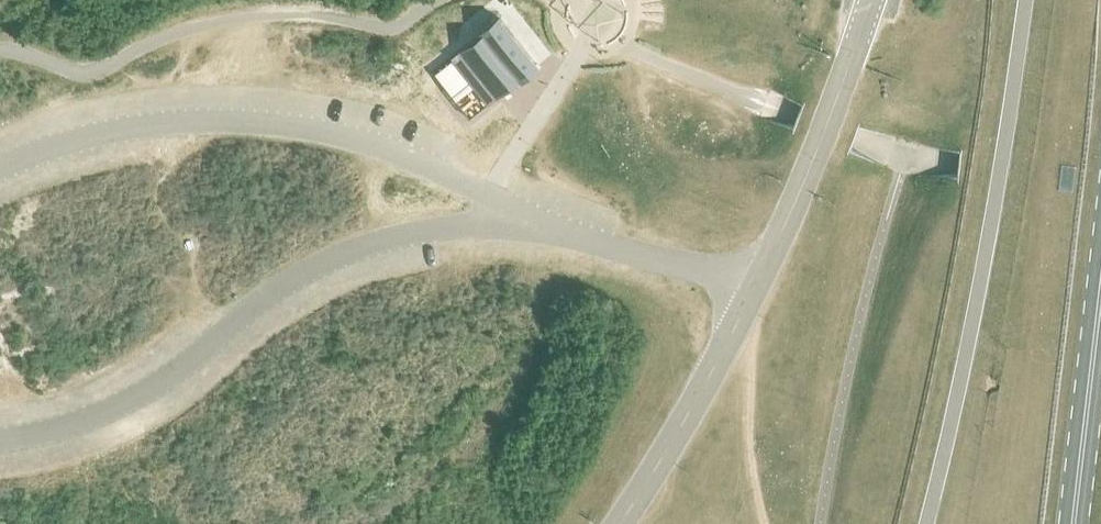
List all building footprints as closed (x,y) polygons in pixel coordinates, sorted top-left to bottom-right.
[(517,77),(535,63),(536,63),(499,16),(480,30),(483,33),(433,73),(444,87),(469,118),(497,96),(489,86),(515,75),(517,77)]
